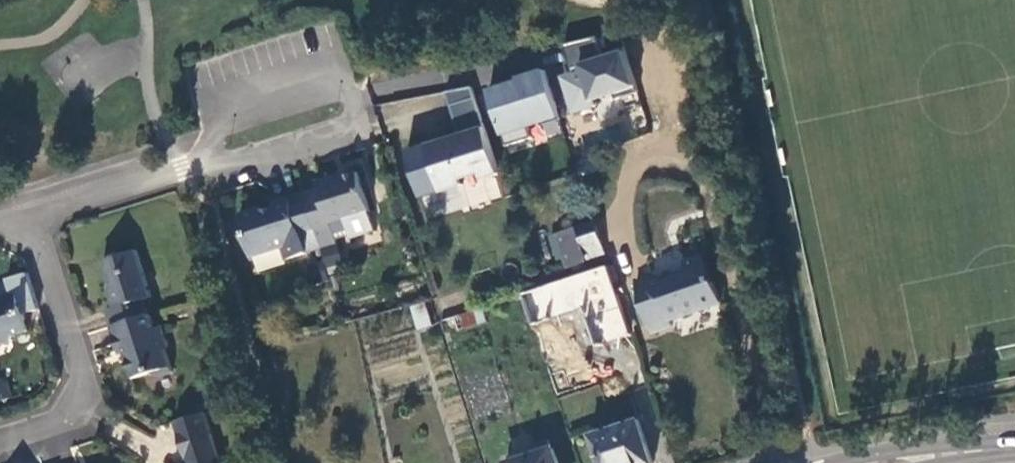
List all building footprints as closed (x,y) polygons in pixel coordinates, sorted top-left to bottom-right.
[(566,73),(557,75),(566,109),(636,91),(624,47),(599,53),(594,36),(559,45),(566,73)] [(542,68),(480,86),(499,146),(526,138),(524,133),(559,122),(542,68)] [(472,92),(446,98),(451,112),(476,104),(472,92)] [(476,104),(451,112),(460,141),(468,138),(468,137),(485,132),(476,104)] [(449,143),(427,150),(441,198),(464,190),(460,177),(479,171),(483,184),(500,179),(485,132),(468,137),(468,138),(470,144),(451,150),(449,143)] [(318,192),(304,197),(316,235),(332,229),(330,223),(345,218),(349,229),(351,237),(375,230),(370,212),(371,211),(360,176),(333,183),(332,180),(316,185),(318,192)] [(302,239),(316,235),(304,197),(275,206),(276,210),(265,214),(261,212),(240,218),(245,237),(243,238),(250,259),(282,249),(286,263),(307,257),(306,254),(302,239)] [(333,235),(349,229),(345,218),(330,223),(332,229),(333,235)] [(595,227),(557,239),(567,268),(605,255),(595,227)] [(332,229),(316,235),(302,239),(306,254),(336,244),(333,235),(332,229)] [(718,303),(703,253),(685,258),(689,270),(656,280),(654,274),(637,280),(652,334),(671,328),(668,319),(718,303)] [(106,315),(110,329),(147,318),(143,305),(151,302),(136,254),(103,265),(108,286),(106,290),(112,313),(106,315)] [(572,312),(581,346),(626,334),(608,266),(520,289),(529,323),(572,312)] [(0,305),(0,348),(2,349),(13,346),(16,340),(28,336),(18,299),(0,305)] [(415,330),(430,327),(424,303),(409,306),(415,330)] [(449,332),(483,324),(479,310),(446,318),(449,332)] [(154,332),(150,317),(147,318),(110,329),(115,349),(122,347),(132,382),(148,379),(156,382),(172,378),(165,356),(168,350),(162,330),(154,332)] [(594,440),(601,462),(650,462),(639,426),(594,440)] [(183,448),(189,462),(221,462),(212,439),(183,448)] [(519,462),(555,462),(552,452),(519,462)]
